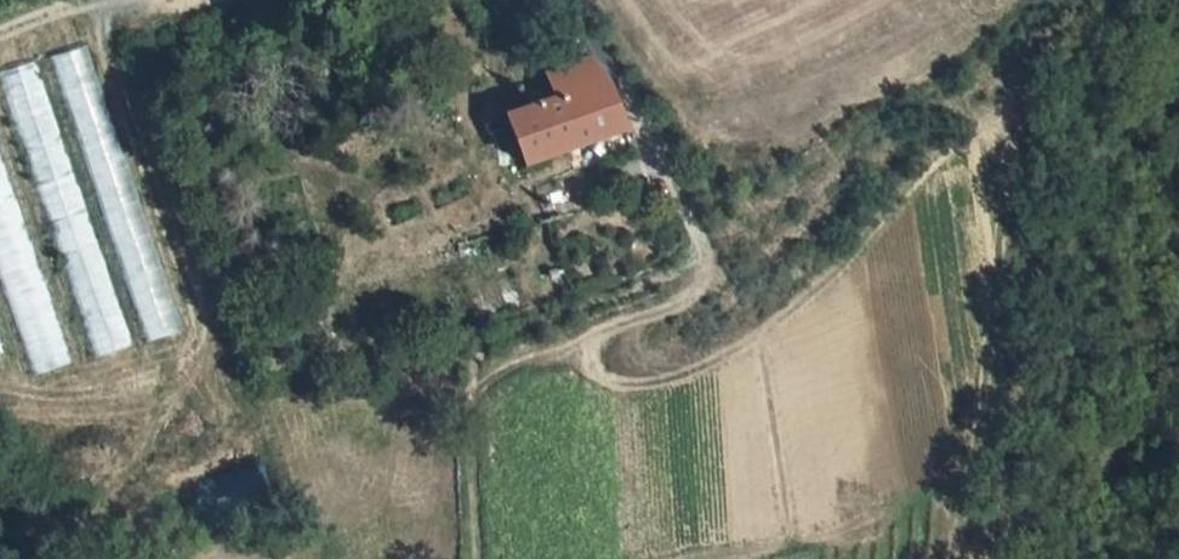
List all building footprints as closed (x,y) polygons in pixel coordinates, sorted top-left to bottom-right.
[(53,52),(140,341),(178,330),(90,41),(53,52)] [(607,90),(591,56),(548,73),(558,98),(508,117),(525,165),(621,130),(607,90)] [(90,356),(128,344),(38,57),(0,69),(0,70),(90,356)] [(20,375),(59,365),(0,148),(0,302),(20,375)]
